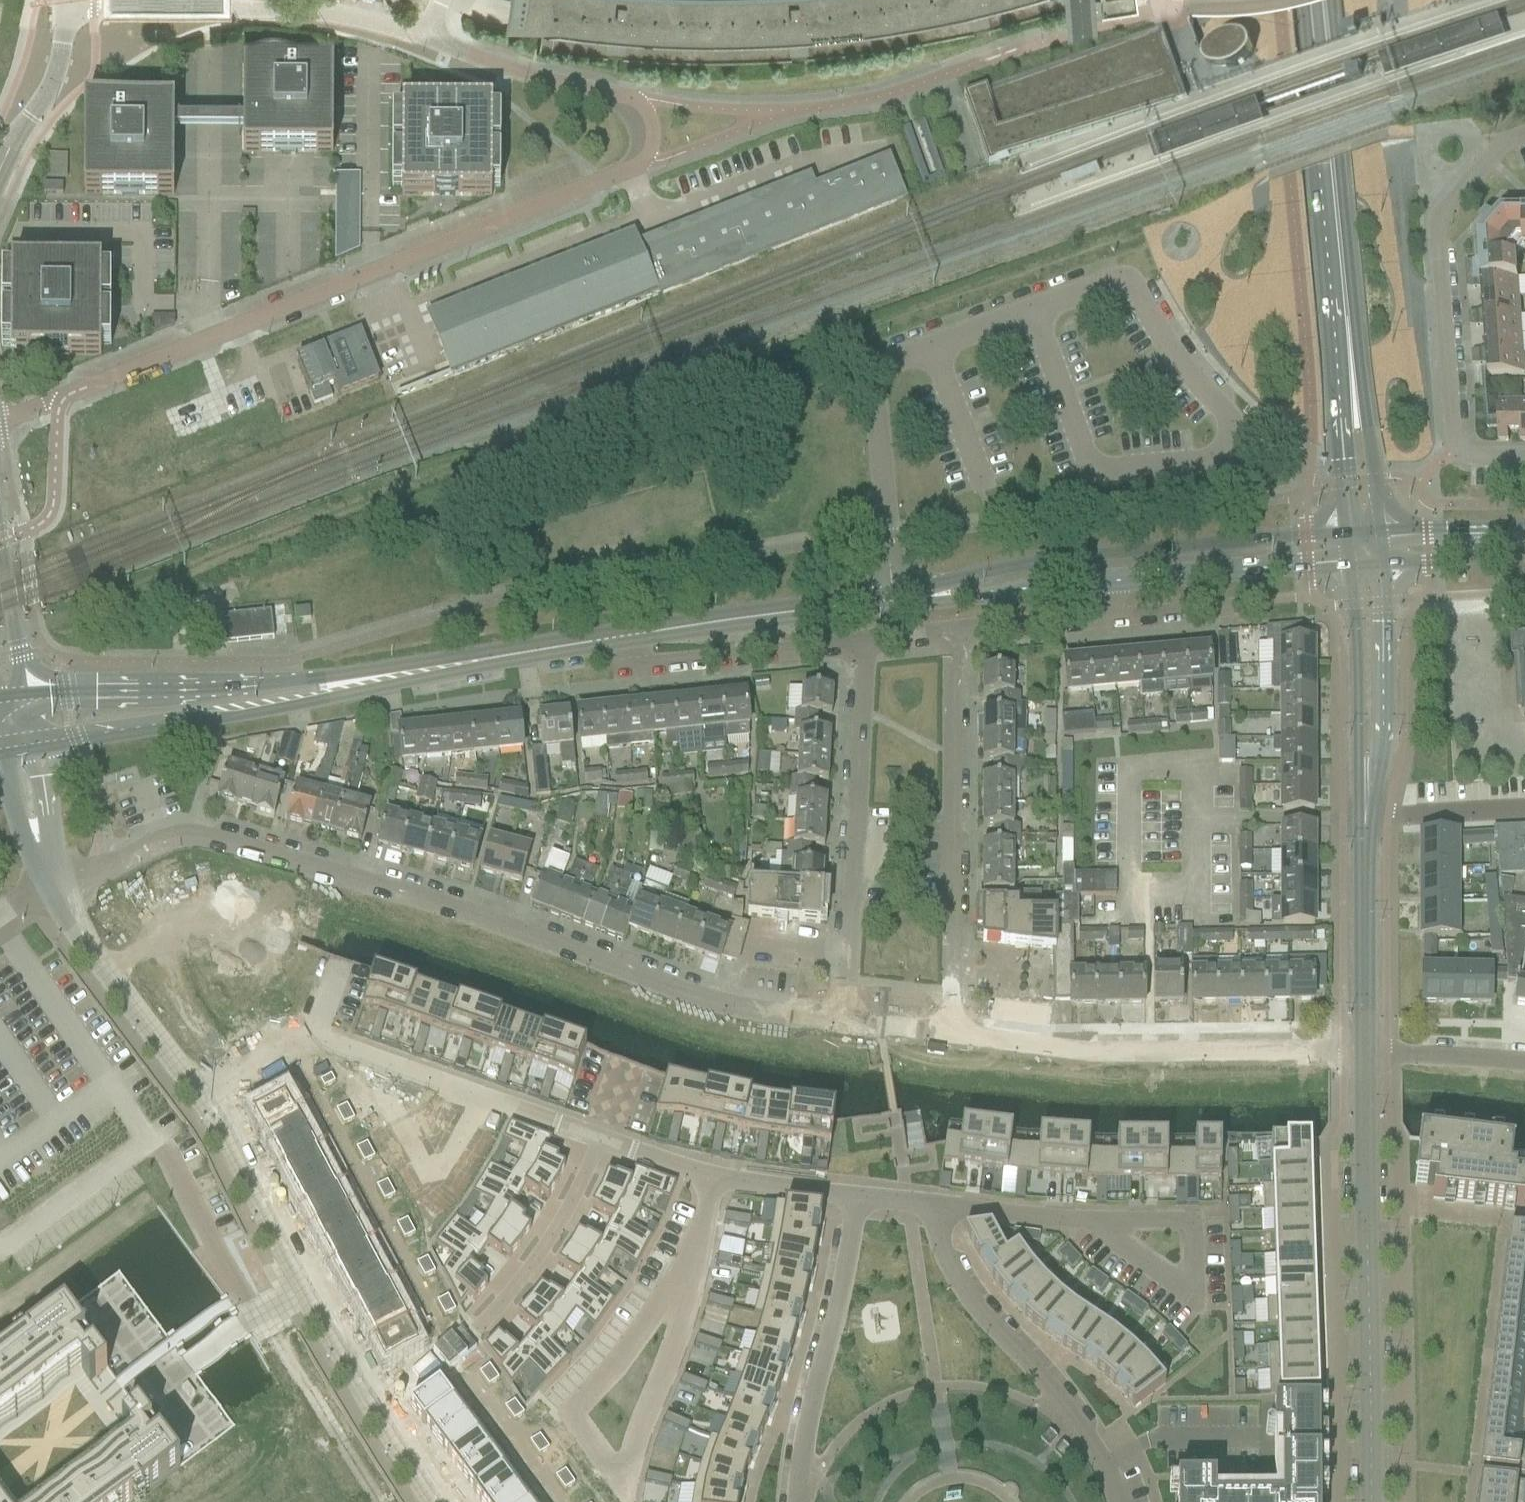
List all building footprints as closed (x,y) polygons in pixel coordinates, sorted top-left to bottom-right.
[(522,0),(521,0),(521,1),(521,2),(547,5),(541,49),(579,54),(627,58),(654,60),(681,61),(709,62),(736,62),(763,61),(790,59),(812,58),(838,55),(866,52),(893,48),(919,44),(946,39),(994,28),(1020,21),(1047,14),(1073,6),(1071,0),(522,0)] [(965,103),(964,103),(987,168),(988,169),(1012,160),(1185,99),(1210,90),(1209,86),(1199,59),(1200,59),(1206,63),(1209,64),(1212,65),(1215,66),(1218,65),(1221,64),(1233,60),(1237,57),(1241,54),(1245,49),(1246,48),(1246,46),(1247,44),(1246,41),(1246,39),(1245,37),(1244,35),(1242,33),(1240,32),(1238,31),(1231,30),(1224,30),(1217,31),(1212,34),(1207,37),(1203,40),(1200,45),(1199,49),(1199,50),(1199,53),(1199,55),(1198,56),(1187,24),(1185,25),(1163,32),(1157,35),(965,103)] [(243,135),(243,153),(333,154),(333,125),(333,64),(244,64),(243,124),(243,135)] [(85,106),(84,195),(174,196),(174,135),(208,135),(243,135),(243,124),(208,124),(174,124),(174,106),(85,106)] [(402,108),(402,123),(402,137),(402,197),(491,198),(492,108),(445,108),(402,108)] [(909,129),(901,132),(923,193),(948,184),(926,123),(909,129)] [(436,329),(433,331),(434,333),(435,333),(435,334),(436,334),(438,339),(439,339),(436,332),(458,323),(469,352),(448,360),(446,356),(445,356),(446,360),(446,362),(447,364),(449,364),(453,375),(454,377),(896,202),(891,190),(888,181),(880,162),(705,231),(685,239),(672,244),(652,252),(642,256),(640,252),(641,252),(640,249),(566,278),(565,275),(558,278),(559,281),(533,291),(531,286),(523,289),(525,295),(482,312),(482,310),(474,313),(475,315),(436,330),(436,329)] [(63,185),(44,185),(44,195),(63,195),(63,185)] [(1516,259),(1524,249),(1524,213),(1524,208),(1502,208),(1502,212),(1494,221),(1487,215),(1480,224),(1483,226),(1487,230),(1479,238),(1479,240),(1474,240),(1476,262),(1480,261),(1481,268),(1482,281),(1517,279),(1516,259)] [(353,252),(354,211),(333,211),(332,252),(353,252)] [(1473,282),(1472,269),(1465,262),(1467,282),(1473,282)] [(12,266),(11,356),(101,356),(101,316),(101,308),(101,267),(42,266),(12,266)] [(1482,281),(1481,268),(1472,269),(1473,282),(1482,281)] [(1519,298),(1517,279),(1482,281),(1473,282),(1467,282),(1467,289),(1474,289),(1477,287),(1482,286),(1482,289),(1483,301),(1519,298)] [(1520,317),(1519,298),(1483,301),(1484,312),(1484,315),(1479,315),(1476,313),(1469,314),(1469,321),(1520,317)] [(1522,336),(1520,317),(1469,321),(1470,327),(1477,327),(1480,325),(1485,325),(1485,327),(1486,339),(1522,336)] [(322,353),(297,362),(309,392),(314,405),(332,398),(327,385),(334,382),(339,395),(378,380),(360,333),(352,337),(321,349),(322,353)] [(1523,355),(1522,336),(1486,339),(1487,351),(1487,353),(1482,353),(1479,352),(1472,352),(1472,359),(1523,355)] [(1524,375),(1523,355),(1472,359),(1473,366),(1480,366),(1483,363),(1487,363),(1488,365),(1489,378),(1524,375)] [(1521,433),(1521,403),(1499,402),(1498,442),(1509,442),(1509,433),(1520,433),(1521,433)] [(309,611),(295,613),(296,624),(311,622),(309,611)] [(270,613),(221,619),(224,645),(273,640),(270,613)] [(1266,628),(1266,645),(1267,645),(1271,645),(1272,668),(1313,668),(1313,667),(1311,667),(1311,660),(1313,660),(1312,643),(1300,643),(1301,627),(1301,626),(1266,628)] [(1217,641),(1218,661),(1219,670),(1237,669),(1235,640),(1217,641)] [(1514,641),(1515,662),(1518,662),(1520,718),(1524,718),(1524,641),(1514,641)] [(1184,653),(1183,653),(1186,681),(1211,679),(1209,649),(1208,649),(1208,651),(1200,652),(1200,650),(1184,651),(1184,653)] [(1186,681),(1183,653),(1176,654),(1176,652),(1160,653),(1160,655),(1162,683),(1163,683),(1186,681)] [(1162,683),(1160,655),(1152,656),(1152,654),(1136,656),(1136,657),(1138,686),(1140,685),(1141,697),(1164,694),(1163,683),(1162,683)] [(1115,688),(1112,660),(1104,660),(1104,658),(1101,659),(1101,655),(1090,656),(1091,660),(1088,660),(1088,662),(1091,690),(1115,688)] [(1138,686),(1136,657),(1128,658),(1128,656),(1112,658),(1112,660),(1115,688),(1138,686)] [(1088,662),(1080,662),(1080,661),(1064,662),(1066,692),(1091,690),(1088,662)] [(1272,668),(1272,691),(1282,691),(1311,691),(1311,683),(1313,683),(1313,668),(1272,668)] [(983,670),(983,695),(1002,695),(1002,703),(1019,703),(1019,694),(1013,694),(1013,670),(983,670)] [(1220,675),(1220,691),(1231,691),(1231,675),(1220,675)] [(802,689),(801,712),(801,713),(795,713),(795,723),(811,724),(811,715),(831,716),(832,691),(802,689)] [(1220,691),(1219,708),(1230,708),(1231,691),(1220,691)] [(1313,691),(1311,691),(1282,691),(1282,715),(1311,715),(1311,707),(1313,707),(1313,691)] [(725,739),(721,697),(721,699),(713,700),(713,698),(710,699),(710,695),(699,696),(699,700),(697,700),(702,741),(702,744),(726,742),(725,739)] [(737,696),(721,697),(725,739),(748,736),(747,726),(749,726),(746,695),(745,695),(745,697),(737,698),(737,696)] [(702,741),(697,700),(697,702),(689,703),(689,701),(673,702),(677,733),(678,745),(678,746),(702,744),(702,741)] [(677,733),(673,702),(673,704),(665,705),(665,703),(650,705),(653,736),(665,735),(666,748),(678,746),(678,745),(677,733)] [(983,713),(983,737),(1013,737),(1012,714),(1019,714),(1019,703),(1002,703),(1002,713),(983,713)] [(653,736),(650,705),(649,705),(649,707),(641,708),(641,706),(626,707),(629,738),(628,738),(629,748),(653,746),(652,736),(653,736)] [(629,738),(626,707),(625,707),(625,709),(617,710),(617,708),(602,710),(605,744),(606,751),(629,748),(628,738),(629,738)] [(605,744),(602,710),(601,710),(601,712),(594,713),(593,711),(577,712),(579,732),(581,743),(605,741),(605,744)] [(1211,711),(1188,714),(1189,726),(1213,723),(1211,711)] [(572,746),(569,713),(539,716),(542,749),(531,750),(533,770),(535,797),(549,795),(546,769),(544,749),(560,747),(562,767),(565,767),(573,766),(574,766),(572,746)] [(1043,714),(1044,738),(1055,738),(1055,713),(1043,714)] [(1189,726),(1188,714),(1173,715),(1174,727),(1189,726)] [(1095,735),(1094,722),(1093,715),(1061,717),(1062,737),(1079,736),(1095,735)] [(1313,715),(1311,715),(1282,715),(1282,740),(1313,740),(1313,739),(1311,739),(1311,731),(1313,731),(1313,715)] [(522,749),(519,719),(518,719),(518,721),(510,722),(510,720),(495,722),(498,752),(522,749)] [(1109,721),(1094,722),(1095,735),(1110,734),(1109,721)] [(498,752),(495,722),(494,722),(494,723),(486,724),(486,722),(471,724),(474,754),(498,752)] [(1158,722),(1143,724),(1144,736),(1147,735),(1158,734),(1159,734),(1158,722)] [(1230,723),(1219,722),(1218,740),(1229,741),(1230,723)] [(810,732),(811,724),(795,723),(794,733),(800,733),(799,756),(829,758),(830,733),(810,732)] [(474,754),(471,724),(470,724),(470,726),(462,727),(462,725),(447,726),(450,757),(474,754)] [(1144,736),(1143,724),(1127,725),(1128,737),(1137,736),(1144,736)] [(450,757),(447,726),(446,726),(446,728),(439,729),(438,727),(423,729),(426,759),(450,757)] [(426,759),(423,729),(422,729),(422,730),(415,731),(415,729),(399,731),(402,761),(404,761),(405,772),(417,770),(416,760),(426,759)] [(269,738),(263,756),(271,759),(275,745),(280,746),(283,737),(283,735),(269,738)] [(284,735),(276,761),(292,766),(300,741),(284,735)] [(983,737),(983,762),(1002,762),(1002,770),(1018,770),(1018,760),(1013,760),(1013,739),(1013,737),(983,737)] [(269,738),(245,741),(246,753),(251,754),(262,757),(263,756),(269,738)] [(1049,751),(1053,751),(1054,739),(1042,738),(1042,744),(1049,751)] [(1218,749),(1217,764),(1228,764),(1233,764),(1233,741),(1229,741),(1218,740),(1218,749)] [(1313,755),(1313,740),(1282,740),(1271,740),(1271,753),(1282,753),(1282,764),(1313,764),(1313,763),(1311,763),(1311,755),(1313,755)] [(1062,743),(1062,757),(1073,757),(1073,743),(1062,743)] [(353,773),(357,756),(360,747),(352,745),(345,771),(353,773)] [(323,794),(324,794),(331,769),(335,750),(327,748),(320,774),(316,773),(314,782),(308,780),(303,783),(302,788),(296,786),(286,821),(304,825),(305,823),(312,825),(313,819),(316,820),(323,794)] [(1044,754),(1044,763),(1054,764),(1054,751),(1053,751),(1049,751),(1047,751),(1044,754)] [(756,773),(778,774),(779,755),(757,754),(756,773)] [(361,840),(370,806),(354,802),(366,758),(357,756),(353,773),(349,786),(345,800),(344,800),(335,831),(344,833),(343,836),(361,840)] [(827,782),(829,758),(799,756),(798,779),(792,779),(791,789),(807,790),(808,781),(827,782)] [(1073,766),(1073,757),(1062,757),(1062,770),(1073,770),(1073,766)] [(747,775),(747,764),(723,766),(724,777),(747,775)] [(1313,779),(1313,764),(1282,764),(1282,787),(1311,787),(1311,779),(1313,779)] [(228,766),(218,799),(236,805),(237,802),(247,805),(259,769),(254,768),(252,773),(228,766)] [(724,777),(723,766),(707,768),(708,779),(724,777)] [(259,769),(247,805),(256,808),(256,811),(274,817),(284,783),(261,775),(263,770),(259,768),(259,769)] [(983,779),(983,805),(1013,805),(1013,803),(1012,779),(1019,779),(1018,770),(1002,770),(1002,779),(983,779)] [(1073,777),(1073,770),(1062,770),(1062,782),(1073,782),(1073,777)] [(391,771),(387,787),(397,789),(401,774),(391,771)] [(600,772),(584,774),(585,785),(601,783),(600,772)] [(1238,773),(1238,787),(1251,787),(1251,772),(1238,773)] [(646,773),(629,775),(630,785),(647,783),(646,773)] [(693,774),(677,776),(678,788),(690,787),(690,786),(694,785),(693,774)] [(630,785),(629,775),(615,776),(616,787),(630,785)] [(678,788),(677,776),(661,778),(662,789),(664,788),(664,790),(678,788)] [(471,790),(472,779),(456,778),(455,789),(471,790)] [(488,781),(472,779),(471,790),(487,792),(488,781)] [(422,780),(419,790),(434,794),(437,784),(422,780)] [(345,800),(349,786),(328,781),(326,787),(324,794),(323,794),(316,820),(313,819),(312,825),(318,826),(317,828),(335,833),(335,831),(344,800),(345,800)] [(740,782),(739,796),(749,797),(750,783),(740,782)] [(1073,797),(1073,788),(1073,782),(1062,782),(1062,797),(1073,797)] [(498,794),(513,797),(515,786),(500,783),(498,794)] [(395,798),(397,789),(387,787),(383,802),(388,804),(393,805),(395,798)] [(691,796),(690,787),(678,788),(679,797),(691,796)] [(1251,803),(1251,787),(1238,787),(1238,804),(1251,803)] [(1313,789),(1313,787),(1311,787),(1282,787),(1282,812),(1313,812),(1313,811),(1311,811),(1311,803),(1313,803),(1313,800),(1317,800),(1317,789),(1313,789)] [(679,797),(678,788),(664,790),(665,799),(679,797)] [(807,798),(807,790),(791,789),(791,799),(796,799),(795,823),(825,824),(826,799),(807,798)] [(431,805),(434,794),(419,790),(416,801),(431,805)] [(464,806),(465,795),(450,793),(449,805),(464,806)] [(621,793),(618,808),(631,810),(633,794),(621,793)] [(481,796),(465,795),(464,806),(479,808),(481,796)] [(748,810),(749,797),(739,796),(739,809),(748,810)] [(515,813),(517,804),(500,800),(498,809),(515,813)] [(560,803),(556,816),(572,820),(576,807),(560,803)] [(535,808),(517,804),(515,813),(533,817),(535,808)] [(983,805),(983,828),(1002,828),(1002,836),(1018,836),(1018,826),(1013,826),(1013,805),(983,805)] [(748,823),(748,810),(739,809),(738,823),(748,823)] [(402,851),(409,822),(386,816),(378,845),(379,845),(380,844),(387,846),(387,847),(402,851)] [(425,858),(433,829),(409,822),(402,851),(403,852),(403,850),(411,852),(410,854),(425,858)] [(747,837),(748,823),(738,823),(737,836),(747,837)] [(824,848),(825,824),(795,823),(794,846),(788,846),(788,855),(804,856),(804,847),(824,848)] [(1073,842),(1073,831),(1073,828),(1062,828),(1062,842),(1073,842)] [(1313,844),(1313,828),(1282,828),(1283,852),(1311,852),(1311,844),(1313,844)] [(449,862),(456,835),(433,829),(425,858),(426,858),(426,856),(434,858),(433,860),(449,864),(449,862)] [(1495,831),(1495,835),(1495,846),(1496,858),(1497,858),(1498,877),(1524,875),(1524,876),(1524,829),(1495,831)] [(684,832),(674,860),(689,865),(699,837),(684,832)] [(1455,837),(1456,837),(1456,834),(1455,834),(1422,834),(1422,859),(1424,859),(1424,863),(1424,867),(1422,867),(1422,868),(1455,868),(1455,849),(1455,837)] [(472,870),(480,842),(456,835),(449,862),(457,864),(456,866),(472,870)] [(1495,846),(1495,835),(1475,836),(1475,847),(1495,846)] [(650,836),(648,853),(662,854),(664,837),(650,836)] [(746,850),(747,837),(737,836),(736,850),(746,850)] [(983,845),(983,869),(1012,869),(1012,846),(1018,846),(1018,836),(1002,836),(1002,845),(983,845)] [(1475,847),(1475,836),(1456,837),(1455,837),(1455,849),(1475,847)] [(1250,838),(1239,838),(1239,853),(1250,853),(1250,838)] [(501,878),(510,844),(490,839),(480,872),(501,878)] [(1073,855),(1073,853),(1073,842),(1062,842),(1062,855),(1073,855)] [(522,884),(531,850),(510,844),(501,878),(522,884)] [(745,862),(746,850),(736,850),(735,861),(745,862)] [(542,876),(530,907),(548,914),(561,883),(570,861),(568,860),(570,853),(564,851),(561,857),(557,856),(549,878),(542,876)] [(1313,852),(1311,852),(1283,852),(1283,857),(1283,873),(1283,877),(1313,877),(1313,876),(1311,876),(1311,868),(1313,868),(1313,852)] [(1250,869),(1250,853),(1239,853),(1240,869),(1250,869)] [(803,864),(804,856),(788,855),(781,854),(780,887),(790,887),(791,889),(801,889),(821,890),(823,865),(803,864)] [(1073,869),(1073,864),(1073,855),(1062,855),(1062,869),(1073,869)] [(566,921),(587,867),(575,862),(568,880),(571,881),(569,886),(561,883),(548,914),(566,921)] [(583,927),(595,896),(587,892),(589,888),(591,889),(598,871),(587,867),(566,921),(583,927)] [(692,872),(677,867),(673,877),(688,883),(692,872)] [(1456,903),(1455,868),(1422,868),(1422,881),(1422,893),(1424,893),(1424,898),(1424,903),(1422,903),(1422,904),(1456,903)] [(1040,894),(1013,894),(1012,869),(983,869),(982,894),(1002,894),(1002,906),(1002,908),(1027,909),(1040,909),(1040,894)] [(1078,926),(1077,897),(1073,897),(1073,875),(1073,869),(1062,869),(1062,898),(1055,898),(1055,911),(1054,911),(1055,929),(1055,951),(1054,951),(1054,1002),(1070,1001),(1071,976),(1070,944),(1070,926),(1078,926)] [(621,880),(622,875),(612,871),(610,876),(603,893),(601,898),(595,896),(583,927),(600,934),(621,880)] [(634,911),(643,889),(632,885),(628,883),(630,878),(622,875),(621,880),(600,934),(622,943),(628,928),(634,911)] [(1116,875),(1095,875),(1073,875),(1073,897),(1077,897),(1116,897),(1116,875)] [(718,893),(722,883),(707,877),(703,888),(718,893)] [(1313,892),(1313,877),(1283,877),(1283,901),(1313,901),(1313,900),(1311,900),(1311,892),(1313,892)] [(1496,890),(1495,877),(1484,878),(1486,891),(1496,890)] [(1510,903),(1513,882),(1499,880),(1500,882),(1503,902),(1504,940),(1505,966),(1506,973),(1506,982),(1515,984),(1512,1005),(1524,1007),(1524,905),(1510,903)] [(634,911),(628,928),(629,928),(630,927),(637,929),(636,931),(652,937),(652,935),(662,908),(667,892),(645,883),(643,889),(634,911)] [(737,888),(722,883),(718,893),(733,899),(737,888)] [(774,920),(776,887),(750,885),(748,917),(774,920)] [(1239,885),(1239,901),(1250,901),(1250,885),(1239,885)] [(799,922),(801,889),(791,889),(790,887),(780,887),(776,887),(774,920),(799,922)] [(826,916),(827,891),(821,890),(801,889),(799,922),(820,925),(820,916),(826,916)] [(1497,902),(1496,890),(1486,891),(1487,903),(1497,902)] [(1250,915),(1250,901),(1239,901),(1239,926),(1259,926),(1259,915),(1250,915)] [(1283,901),(1269,901),(1269,925),(1283,925),(1313,925),(1313,924),(1311,924),(1311,916),(1313,916),(1313,901),(1283,901)] [(1456,939),(1456,903),(1422,904),(1422,915),(1422,927),(1424,927),(1424,937),(1422,937),(1422,938),(1424,938),(1424,939),(1435,939),(1456,939)] [(742,904),(733,904),(732,923),(729,932),(720,957),(721,957),(737,962),(746,927),(739,925),(741,916),(742,904)] [(1002,945),(1002,908),(1002,906),(976,906),(976,933),(982,933),(982,942),(1002,945)] [(674,943),(684,916),(662,908),(652,935),(660,938),(659,939),(674,945),(675,943),(674,943)] [(1028,948),(1027,909),(1002,908),(1002,945),(1028,948)] [(1028,948),(1054,951),(1055,951),(1055,929),(1054,911),(1040,911),(1040,909),(1027,909),(1028,948)] [(697,951),(707,924),(684,916),(674,943),(675,943),(682,946),(681,947),(697,953),(697,951)] [(1500,931),(1499,918),(1488,919),(1489,932),(1500,931)] [(720,957),(729,932),(707,924),(697,951),(705,954),(704,956),(719,961),(721,957),(720,957)] [(1176,958),(1191,957),(1191,928),(1176,929),(1176,958)] [(1142,931),(1126,931),(1127,943),(1142,943),(1142,931)] [(1501,938),(1500,931),(1489,932),(1490,939),(1490,944),(1501,943),(1501,938)] [(1094,943),(1094,932),(1078,932),(1078,944),(1094,943)] [(1118,932),(1110,932),(1094,932),(1094,943),(1108,943),(1108,949),(1118,949),(1118,943),(1118,932)] [(1263,942),(1263,932),(1247,933),(1247,943),(1263,942)] [(1279,942),(1279,932),(1263,932),(1263,942),(1279,942)] [(1313,932),(1296,932),(1297,942),(1313,942),(1313,932)] [(1215,943),(1215,933),(1199,933),(1199,943),(1215,943)] [(1231,943),(1231,933),(1215,933),(1215,943),(1231,943)] [(1435,954),(1435,939),(1424,939),(1424,954),(1435,954)] [(1502,955),(1501,943),(1490,944),(1491,956),(1502,955)] [(1435,971),(1435,954),(1424,954),(1424,970),(1424,971),(1435,971)] [(1312,971),(1289,971),(1288,971),(1289,1000),(1297,1000),(1297,1002),(1313,1001),(1313,989),(1325,989),(1324,963),(1320,963),(1312,971)] [(1182,1004),(1181,967),(1153,968),(1154,1004),(1182,1004)] [(1456,1004),(1456,972),(1439,971),(1435,971),(1424,971),(1424,970),(1422,970),(1421,1004),(1439,1004),(1446,1004),(1446,1002),(1455,1002),(1455,1004),(1456,1004)] [(1289,1000),(1288,971),(1264,972),(1265,1000),(1273,1000),(1273,1002),(1289,1002),(1289,1000)] [(1240,1003),(1240,972),(1216,973),(1216,1003),(1217,1003),(1217,1001),(1225,1001),(1225,1003),(1240,1003)] [(1265,1000),(1264,972),(1240,972),(1240,1003),(1241,1003),(1241,1001),(1249,1001),(1249,1002),(1265,1002),(1265,1000)] [(1491,982),(1491,973),(1474,972),(1456,972),(1456,1004),(1473,1005),(1480,1005),(1480,1002),(1489,1003),(1489,1005),(1490,1005),(1491,982)] [(1216,1003),(1216,973),(1191,973),(1192,1003),(1193,1003),(1193,1002),(1201,1002),(1201,1003),(1216,1003)] [(374,974),(362,1009),(383,1016),(395,981),(374,974)] [(1095,1003),(1095,975),(1071,976),(1070,1001),(1071,1006),(1072,1006),(1072,1004),(1080,1004),(1080,1005),(1096,1005),(1096,1003),(1095,1003)] [(1119,1003),(1118,975),(1095,975),(1095,1003),(1096,1003),(1104,1003),(1104,1005),(1120,1005),(1120,1003),(1119,1003)] [(1144,1004),(1143,975),(1118,975),(1119,1003),(1120,1003),(1128,1003),(1128,1005),(1144,1004)] [(395,981),(383,1016),(404,1023),(416,989),(395,981)] [(416,989),(404,1023),(425,1031),(438,996),(416,989)] [(438,996),(425,1031),(447,1039),(459,1004),(438,996)] [(459,1004),(447,1039),(468,1046),(480,1011),(459,1004)] [(480,1011),(468,1046),(488,1053),(500,1018),(480,1011)] [(378,1016),(373,1029),(383,1032),(387,1020),(378,1016)] [(500,1018),(488,1053),(510,1061),(522,1026),(500,1018)] [(522,1026),(510,1061),(532,1069),(544,1034),(522,1026)] [(373,1029),(369,1041),(378,1044),(383,1032),(373,1029)] [(420,1031),(416,1044),(425,1047),(429,1035),(420,1031)] [(544,1034),(532,1069),(552,1076),(564,1041),(544,1034)] [(564,1041),(552,1076),(573,1083),(586,1048),(564,1041)] [(416,1044),(411,1056),(421,1059),(425,1047),(416,1044)] [(462,1046),(458,1059),(467,1062),(472,1050),(462,1046)] [(458,1059),(454,1071),(463,1074),(467,1062),(458,1059)] [(504,1061),(500,1073),(510,1077),(514,1064),(504,1061)] [(325,1065),(313,1071),(316,1078),(329,1071),(325,1065)] [(500,1073),(496,1086),(505,1089),(510,1077),(500,1073)] [(331,1076),(320,1082),(324,1089),(335,1083),(331,1076)] [(547,1076),(542,1088),(552,1092),(556,1079),(547,1076)] [(657,1109),(656,1113),(678,1120),(687,1084),(667,1078),(666,1080),(663,1091),(660,1100),(657,1109)] [(687,1084),(678,1120),(700,1125),(708,1089),(687,1084)] [(542,1088),(538,1101),(547,1104),(552,1092),(542,1088)] [(708,1089),(700,1125),(721,1130),(729,1093),(708,1089)] [(729,1093),(721,1130),(742,1134),(750,1098),(729,1093)] [(293,1094),(253,1116),(263,1135),(304,1114),(293,1094)] [(750,1098),(742,1134),(764,1139),(770,1102),(750,1098)] [(770,1102),(764,1139),(786,1142),(790,1105),(770,1102)] [(790,1105),(786,1142),(807,1145),(812,1108),(790,1105)] [(347,1106),(336,1112),(340,1119),(350,1114),(347,1106)] [(812,1108),(807,1145),(829,1148),(830,1148),(835,1111),(812,1108)] [(304,1114),(263,1135),(264,1136),(265,1136),(274,1154),(315,1132),(315,1131),(306,1136),(297,1119),(304,1115),(304,1114)] [(350,1114),(340,1119),(343,1126),(354,1121),(350,1114)] [(673,1120),(669,1133),(679,1135),(682,1123),(673,1120)] [(503,1140),(497,1153),(504,1157),(510,1143),(524,1149),(518,1164),(557,1184),(565,1167),(557,1163),(559,1159),(545,1153),(552,1139),(510,1123),(503,1140)] [(945,1139),(942,1164),(982,1169),(987,1130),(962,1127),(960,1141),(945,1139)] [(715,1130),(713,1143),(723,1145),(725,1132),(715,1130)] [(987,1130),(982,1169),(1022,1174),(1024,1149),(1010,1147),(1012,1134),(987,1130)] [(315,1132),(274,1154),(284,1172),(283,1173),(283,1174),(325,1151),(315,1132)] [(669,1133),(666,1145),(676,1148),(679,1135),(669,1133)] [(1024,1149),(1022,1174),(1061,1177),(1064,1138),(1039,1136),(1038,1150),(1024,1149)] [(1064,1138),(1061,1177),(1101,1180),(1102,1155),(1088,1154),(1089,1140),(1064,1138)] [(759,1139),(757,1151),(766,1153),(769,1140),(759,1139)] [(1310,1141),(1270,1140),(1271,1165),(1310,1163),(1310,1141)] [(1102,1155),(1101,1180),(1141,1180),(1142,1141),(1117,1141),(1116,1155),(1102,1155)] [(1142,1141),(1141,1180),(1180,1180),(1180,1155),(1166,1155),(1167,1141),(1142,1141)] [(1180,1155),(1180,1180),(1220,1180),(1220,1154),(1220,1141),(1194,1141),(1194,1155),(1180,1155)] [(1414,1186),(1415,1186),(1416,1185),(1434,1187),(1432,1200),(1524,1211),(1524,1209),(1524,1206),(1524,1185),(1514,1183),(1514,1177),(1508,1177),(1511,1154),(1512,1154),(1512,1152),(1418,1141),(1418,1143),(1419,1143),(1416,1167),(1417,1167),(1416,1170),(1414,1186)] [(713,1143),(710,1156),(720,1158),(723,1145),(713,1143)] [(367,1145),(356,1151),(360,1158),(371,1152),(367,1145)] [(802,1145),(801,1158),(811,1159),(812,1146),(802,1145)] [(325,1151),(283,1174),(294,1193),(334,1171),(325,1153),(326,1152),(325,1151)] [(757,1151),(754,1164),(764,1166),(766,1153),(757,1151)] [(371,1152),(360,1158),(364,1165),(374,1159),(371,1152)] [(490,1165),(481,1180),(519,1202),(525,1192),(538,1199),(540,1196),(548,1200),(557,1184),(518,1164),(510,1177),(497,1169),(504,1157),(497,1153),(490,1165)] [(1236,1154),(1226,1154),(1227,1167),(1237,1167),(1236,1154)] [(801,1158),(799,1171),(809,1172),(811,1159),(801,1158)] [(1272,1187),(1262,1187),(1262,1188),(1311,1186),(1310,1163),(1271,1165),(1272,1187)] [(1237,1167),(1227,1167),(1227,1180),(1237,1180),(1237,1167)] [(607,1174),(600,1192),(640,1210),(647,1193),(662,1198),(657,1210),(665,1212),(669,1201),(676,1184),(635,1169),(630,1181),(616,1176),(615,1177),(607,1174)] [(334,1171),(294,1193),(304,1212),(346,1190),(345,1189),(344,1189),(334,1171)] [(1016,1175),(1015,1187),(1025,1188),(1026,1176),(1016,1175)] [(940,1177),(939,1189),(949,1191),(950,1178),(940,1177)] [(472,1194),(465,1206),(471,1211),(479,1198),(493,1206),(484,1220),(521,1245),(531,1229),(523,1225),(525,1221),(512,1213),(519,1202),(481,1180),(472,1194)] [(1096,1180),(1096,1193),(1106,1193),(1106,1181),(1096,1180)] [(1175,1181),(1175,1194),(1185,1194),(1185,1181),(1175,1181)] [(387,1183),(376,1189),(380,1196),(391,1190),(387,1183)] [(1311,1186),(1262,1188),(1263,1211),(1312,1209),(1311,1186)] [(1015,1187),(1014,1199),(1024,1200),(1025,1188),(1015,1187)] [(346,1190),(304,1212),(304,1213),(305,1212),(314,1229),(314,1230),(315,1230),(356,1209),(346,1190)] [(391,1190),(380,1196),(384,1203),(395,1197),(391,1190)] [(600,1192),(591,1208),(599,1212),(598,1214),(611,1221),(605,1232),(644,1253),(652,1238),(658,1228),(651,1224),(645,1234),(631,1227),(640,1210),(600,1192)] [(1096,1193),(1095,1205),(1105,1206),(1106,1193),(1096,1193)] [(1175,1194),(1175,1206),(1185,1206),(1185,1194),(1175,1194)] [(1238,1199),(1228,1200),(1228,1213),(1238,1212),(1238,1199)] [(775,1204),(772,1227),(818,1234),(819,1224),(820,1224),(820,1221),(822,1210),(775,1204)] [(456,1218),(445,1231),(480,1258),(488,1249),(500,1258),(502,1255),(509,1260),(521,1245),(484,1220),(474,1232),(462,1223),(471,1211),(465,1206),(456,1218)] [(356,1209),(315,1230),(325,1250),(366,1228),(365,1227),(356,1210),(356,1209)] [(1312,1209),(1263,1211),(1263,1212),(1273,1212),(1273,1233),(1313,1232),(1312,1209)] [(1238,1212),(1228,1213),(1229,1226),(1238,1225),(1238,1212)] [(725,1214),(724,1224),(737,1226),(738,1216),(725,1214)] [(738,1216),(737,1226),(750,1228),(751,1218),(738,1216)] [(407,1221),(396,1227),(400,1234),(411,1228),(407,1221)] [(772,1227),(769,1248),(814,1257),(816,1247),(817,1244),(816,1244),(818,1234),(772,1227)] [(366,1228),(325,1250),(335,1268),(334,1268),(334,1269),(376,1247),(366,1228)] [(411,1228),(400,1234),(404,1241),(415,1235),(411,1228)] [(990,1228),(964,1231),(979,1259),(985,1270),(1005,1257),(1005,1256),(990,1228)] [(1507,1250),(1524,1252),(1524,1232),(1509,1230),(1507,1250)] [(445,1231),(435,1244),(453,1259),(442,1272),(460,1306),(468,1297),(475,1302),(487,1287),(480,1282),(483,1278),(472,1269),(480,1258),(445,1231)] [(1014,1231),(1012,1241),(1025,1243),(1027,1233),(1014,1231)] [(578,1233),(569,1249),(606,1273),(615,1256),(629,1264),(623,1274),(630,1278),(636,1268),(644,1253),(605,1232),(599,1243),(586,1236),(585,1237),(578,1233)] [(1313,1232),(1273,1233),(1274,1256),(1314,1255),(1313,1232)] [(1027,1233),(1025,1243),(1038,1244),(1040,1234),(1027,1233)] [(1239,1245),(1229,1245),(1230,1258),(1240,1258),(1239,1245)] [(376,1247),(334,1269),(344,1288),(385,1266),(375,1248),(376,1248),(376,1247)] [(1067,1247),(1057,1255),(1064,1263),(1074,1254),(1067,1247)] [(764,1269),(764,1270),(809,1280),(811,1270),(812,1270),(812,1267),(814,1257),(769,1248),(768,1250),(773,1250),(769,1270),(764,1269)] [(1005,1257),(985,1270),(992,1279),(999,1290),(1030,1266),(1017,1248),(1005,1256),(1005,1257)] [(569,1249),(558,1264),(566,1270),(564,1271),(576,1280),(569,1290),(604,1315),(614,1302),(621,1292),(615,1287),(608,1297),(595,1288),(606,1273),(569,1249)] [(1505,1267),(1524,1269),(1524,1252),(1507,1250),(1505,1267)] [(1074,1254),(1064,1263),(1071,1270),(1081,1261),(1074,1254)] [(718,1255),(716,1265),(729,1268),(731,1258),(718,1255)] [(1314,1255),(1274,1256),(1275,1279),(1314,1277),(1314,1255)] [(731,1258),(729,1268),(742,1271),(744,1261),(731,1258)] [(1240,1258),(1230,1258),(1230,1271),(1240,1271),(1240,1258)] [(427,1259),(417,1265),(420,1272),(431,1267),(427,1259)] [(385,1266),(344,1288),(354,1307),(396,1285),(396,1284),(395,1285),(385,1266)] [(1030,1266),(999,1290),(1008,1300),(1016,1309),(1044,1282),(1030,1266)] [(431,1267),(420,1272),(424,1279),(435,1274),(431,1267)] [(1503,1284),(1524,1286),(1524,1269),(1505,1267),(1503,1284)] [(764,1270),(759,1292),(805,1303),(807,1292),(808,1290),(807,1290),(809,1280),(764,1270)] [(1092,1271),(1084,1281),(1092,1287),(1100,1277),(1092,1271)] [(1100,1277),(1092,1287),(1100,1293),(1108,1283),(1100,1277)] [(1276,1301),(1266,1301),(1266,1302),(1315,1300),(1314,1277),(1275,1279),(1276,1301)] [(1044,1282),(1016,1309),(1024,1317),(1033,1326),(1059,1296),(1044,1282)] [(1501,1300),(1524,1303),(1524,1286),(1503,1284),(1501,1300)] [(396,1285),(354,1307),(355,1308),(356,1307),(365,1326),(406,1304),(396,1285)] [(541,1287),(530,1302),(564,1330),(575,1315),(588,1324),(581,1334),(587,1339),(594,1329),(604,1315),(569,1290),(561,1300),(549,1291),(548,1292),(541,1287)] [(1241,1290),(1231,1291),(1231,1304),(1241,1303),(1241,1290)] [(759,1292),(754,1313),(799,1325),(801,1315),(802,1315),(802,1313),(805,1303),(759,1292)] [(1126,1294),(1120,1302),(1131,1310),(1137,1302),(1126,1294)] [(709,1296),(706,1306),(719,1309),(722,1300),(709,1296)] [(1059,1296),(1033,1326),(1044,1334),(1053,1341),(1076,1310),(1059,1296)] [(448,1297),(437,1303),(441,1310),(451,1305),(448,1297)] [(722,1300),(719,1309),(732,1313),(734,1303),(722,1300)] [(1315,1300),(1266,1302),(1267,1325),(1316,1323),(1315,1300)] [(1499,1317),(1524,1320),(1524,1303),(1501,1300),(1499,1317)] [(530,1302),(517,1316),(524,1321),(523,1323),(533,1333),(525,1342),(557,1372),(568,1360),(577,1352),(571,1346),(562,1355),(551,1344),(564,1330),(530,1302)] [(1137,1302),(1131,1310),(1141,1318),(1147,1310),(1137,1302)] [(1241,1303),(1231,1304),(1232,1317),(1242,1316),(1241,1303)] [(406,1304),(365,1326),(375,1344),(374,1344),(375,1345),(416,1323),(406,1304)] [(451,1305),(441,1310),(445,1317),(455,1312),(451,1305)] [(1076,1310),(1053,1341),(1062,1347),(1062,1348),(1073,1355),(1093,1321),(1076,1310)] [(754,1313),(754,1314),(763,1317),(758,1337),(793,1348),(796,1338),(796,1335),(799,1325),(754,1313)] [(0,1362),(0,1501),(135,1501),(180,1469),(179,1468),(138,1412),(123,1392),(116,1383),(107,1371),(66,1315),(65,1314),(0,1362)] [(1497,1334),(1524,1337),(1524,1320),(1499,1317),(1497,1334)] [(1093,1321),(1073,1355),(1083,1362),(1084,1362),(1090,1366),(1113,1334),(1093,1321)] [(416,1323),(375,1345),(385,1365),(417,1348),(407,1329),(417,1324),(416,1323)] [(1316,1323),(1267,1325),(1267,1326),(1277,1326),(1277,1347),(1268,1347),(1317,1346),(1316,1323)] [(1169,1328),(1162,1335),(1171,1344),(1178,1338),(1169,1328)] [(1113,1334),(1090,1366),(1096,1371),(1106,1379),(1132,1349),(1113,1334)] [(1495,1350),(1524,1354),(1524,1337),(1497,1334),(1495,1350)] [(498,1336),(484,1350),(511,1386),(511,1387),(528,1368),(539,1379),(523,1396),(529,1402),(545,1385),(557,1372),(525,1342),(516,1351),(505,1341),(504,1342),(498,1336)] [(697,1336),(694,1346),(707,1350),(710,1340),(697,1336)] [(1242,1336),(1232,1336),(1233,1349),(1243,1349),(1242,1336)] [(742,1355),(742,1356),(786,1370),(789,1360),(790,1358),(793,1348),(758,1337),(751,1358),(742,1355)] [(1178,1338),(1171,1344),(1179,1354),(1187,1347),(1178,1338)] [(710,1340),(707,1350),(719,1354),(722,1344),(710,1340)] [(1317,1346),(1268,1347),(1268,1370),(1318,1369),(1317,1346)] [(1132,1349),(1106,1379),(1115,1387),(1120,1392),(1149,1365),(1132,1349)] [(1243,1349),(1233,1349),(1233,1362),(1243,1362),(1243,1349)] [(1493,1367),(1524,1371),(1524,1354),(1495,1350),(1493,1367)] [(742,1356),(735,1377),(779,1392),(782,1382),(783,1380),(782,1380),(786,1370),(742,1356)] [(1149,1365),(1120,1392),(1125,1398),(1134,1409),(1165,1384),(1149,1365)] [(489,1367),(479,1374),(484,1381),(494,1374),(489,1367)] [(1491,1384),(1524,1388),(1524,1371),(1493,1367),(1491,1384)] [(1318,1369),(1268,1370),(1269,1395),(1318,1393),(1318,1369)] [(1268,1392),(1268,1372),(1254,1373),(1255,1393),(1268,1392)] [(494,1374),(484,1381),(489,1387),(498,1380),(494,1374)] [(683,1376),(680,1385),(692,1390),(695,1380),(683,1376)] [(735,1377),(734,1378),(743,1381),(736,1401),(770,1414),(774,1404),(774,1405),(775,1402),(779,1392),(735,1377)] [(447,1380),(410,1407),(423,1425),(460,1398),(447,1380)] [(695,1380),(692,1390),(704,1394),(708,1385),(695,1380)] [(1244,1382),(1234,1383),(1234,1396),(1244,1395),(1244,1382)] [(187,1384),(181,1389),(189,1400),(195,1396),(187,1384)] [(1489,1400),(1524,1405),(1524,1388),(1491,1384),(1489,1400)] [(460,1398),(423,1425),(424,1426),(424,1425),(437,1442),(474,1415),(473,1414),(470,1417),(458,1401),(461,1399),(460,1398)] [(1487,1417),(1524,1422),(1524,1405),(1489,1400),(1487,1417)] [(736,1401),(728,1422),(762,1436),(766,1426),(767,1424),(770,1414),(736,1401)] [(514,1402),(504,1409),(509,1416),(519,1409),(514,1402)] [(1318,1403),(1273,1403),(1273,1433),(1281,1433),(1281,1501),(1319,1501),(1318,1403)] [(519,1409),(509,1416),(514,1422),(524,1415),(519,1409)] [(667,1414),(663,1424),(675,1429),(679,1419),(667,1414)] [(474,1415),(437,1442),(449,1458),(448,1459),(449,1460),(487,1432),(474,1415)] [(1485,1434),(1521,1438),(1523,1422),(1524,1422),(1487,1417),(1485,1434)] [(679,1419),(675,1429),(687,1434),(691,1425),(679,1419)] [(711,1438),(710,1439),(753,1457),(757,1448),(758,1446),(762,1436),(728,1422),(720,1441),(711,1438)] [(1049,1431),(1040,1440),(1049,1448),(1056,1441),(1057,1440),(1050,1433),(1049,1431)] [(487,1432),(449,1460),(462,1477),(499,1450),(499,1449),(498,1449),(487,1433),(487,1432)] [(1483,1450),(1524,1455),(1524,1454),(1519,1453),(1521,1438),(1485,1434),(1483,1450)] [(539,1437),(530,1444),(534,1451),(544,1444),(539,1437)] [(710,1439),(701,1463),(746,1478),(749,1470),(750,1465),(753,1457),(710,1439)] [(544,1444),(534,1451),(539,1457),(549,1450),(544,1444)] [(1060,1446),(1053,1453),(1055,1454),(1062,1461),(1070,1452),(1069,1451),(1062,1444),(1060,1446)] [(499,1450),(462,1477),(462,1478),(474,1493),(473,1494),(474,1495),(512,1467),(499,1450)] [(1481,1470),(1524,1475),(1524,1455),(1483,1450),(1481,1470)] [(701,1463),(694,1489),(740,1498),(742,1490),(743,1486),(746,1478),(701,1463)] [(474,1495),(479,1501),(501,1501),(524,1485),(512,1469),(513,1468),(512,1467),(474,1495)] [(565,1472),(555,1479),(560,1486),(570,1479),(565,1472)] [(647,1473),(645,1483),(657,1486),(659,1476),(647,1473)] [(659,1476),(657,1486),(670,1489),(672,1479),(659,1476)] [(292,1501),(290,1499),(289,1500),(284,1492),(285,1491),(283,1489),(277,1481),(276,1479),(274,1480),(274,1481),(267,1487),(266,1486),(264,1488),(265,1489),(257,1495),(256,1494),(254,1496),(246,1501),(245,1501),(292,1501)] [(570,1479),(560,1486),(565,1492),(574,1485),(570,1479)] [(1477,1499),(1500,1501),(1524,1501),(1524,1491),(1524,1485),(1480,1479),(1477,1499)] [(1176,1483),(1177,1501),(1215,1501),(1215,1483),(1176,1483)] [(501,1501),(536,1501),(524,1485),(501,1501)] [(692,1501),(739,1501),(740,1498),(694,1489),(692,1501)]
